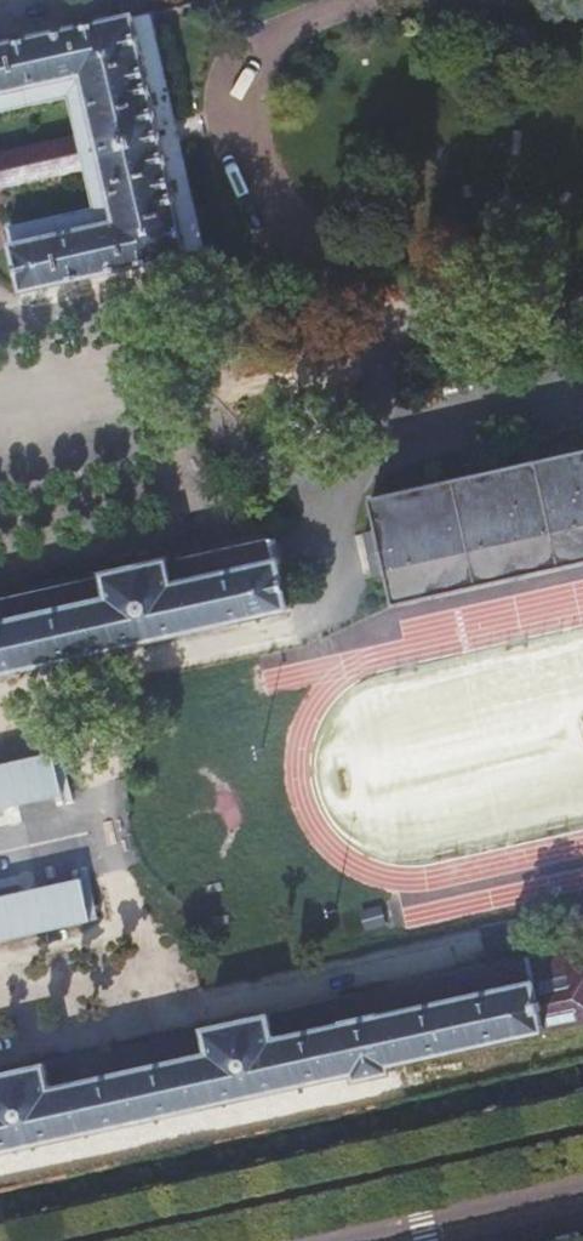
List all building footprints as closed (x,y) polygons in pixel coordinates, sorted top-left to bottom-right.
[(84,165),(94,209),(10,229),(24,290),(206,250),(154,13),(144,15),(141,0),(120,0),(125,19),(0,47),(0,113),(70,97),(79,140),(0,158),(0,184),(84,165)] [(370,495),(378,529),(364,532),(373,574),(387,571),(394,604),(582,563),(582,449),(560,454),(557,439),(514,449),(517,463),(370,495)] [(290,609),(275,540),(141,569),(140,565),(74,580),(75,583),(0,600),(0,674),(290,609)] [(0,764),(0,809),(64,795),(55,752),(0,764)] [(0,897),(0,942),(93,921),(83,878),(0,897)] [(355,1072),(357,1080),(394,1072),(392,1063),(582,1021),(582,949),(273,1017),(272,1012),(206,1028),(207,1033),(50,1068),(49,1063),(0,1073),(0,1151),(355,1072)]
